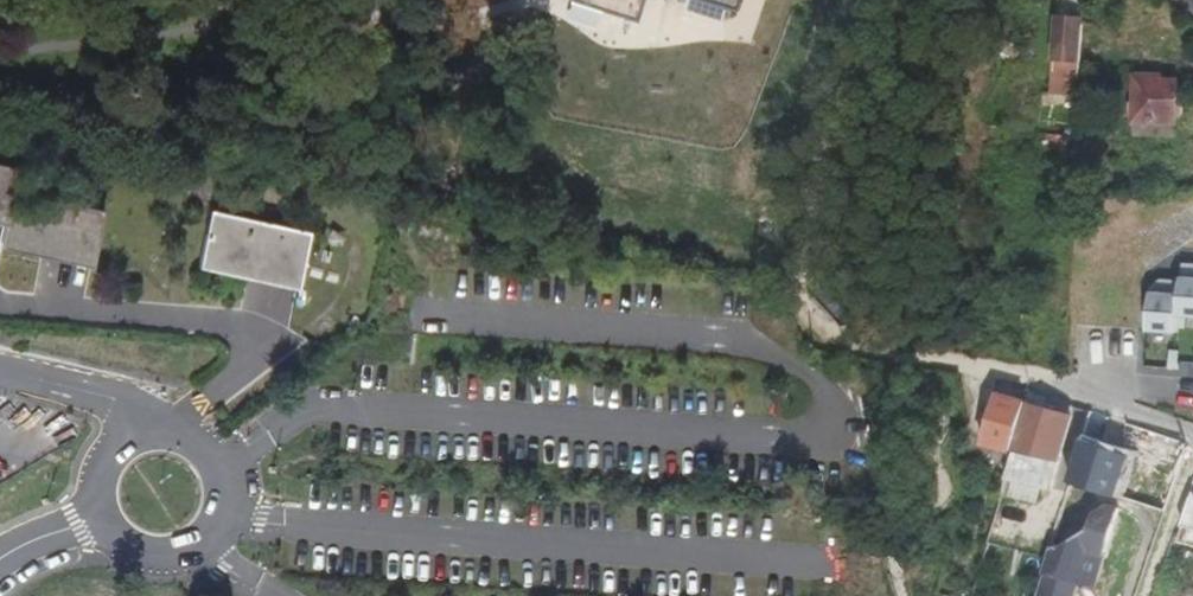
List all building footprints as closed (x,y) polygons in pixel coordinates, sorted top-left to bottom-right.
[(566,2),(631,22),(638,0),(566,0),(566,2)] [(724,10),(727,0),(693,0),(724,10)] [(1051,96),(1078,97),(1082,20),(1055,19),(1051,96)] [(1175,125),(1176,81),(1152,81),(1153,78),(1133,77),(1132,124),(1175,125)] [(6,221),(1,243),(91,266),(103,210),(14,187),(18,167),(0,162),(0,219),(6,221)] [(197,260),(299,285),(311,234),(211,208),(197,260)] [(1192,320),(1192,270),(1184,270),(1184,283),(1174,283),(1174,286),(1154,286),(1154,299),(1144,299),(1144,336),(1173,337),(1173,320),(1192,320)] [(1184,283),(1184,270),(1175,270),(1174,283),(1184,283)] [(1154,286),(1144,294),(1144,299),(1154,299),(1154,286)] [(1015,453),(1030,404),(999,396),(985,444),(1015,453)] [(1082,451),(1091,422),(1075,418),(1073,419),(1048,412),(1048,407),(1031,402),(1030,404),(1015,453),(1010,472),(1026,477),(1032,454),(1061,462),(1065,447),(1082,451)] [(1118,512),(1106,509),(1093,517),(1089,530),(1079,527),(1062,539),(1057,553),(1052,552),(1038,595),(1074,595),(1077,585),(1080,575),(1097,580),(1118,512)] [(1080,575),(1077,585),(1094,590),(1097,580),(1080,575)]
